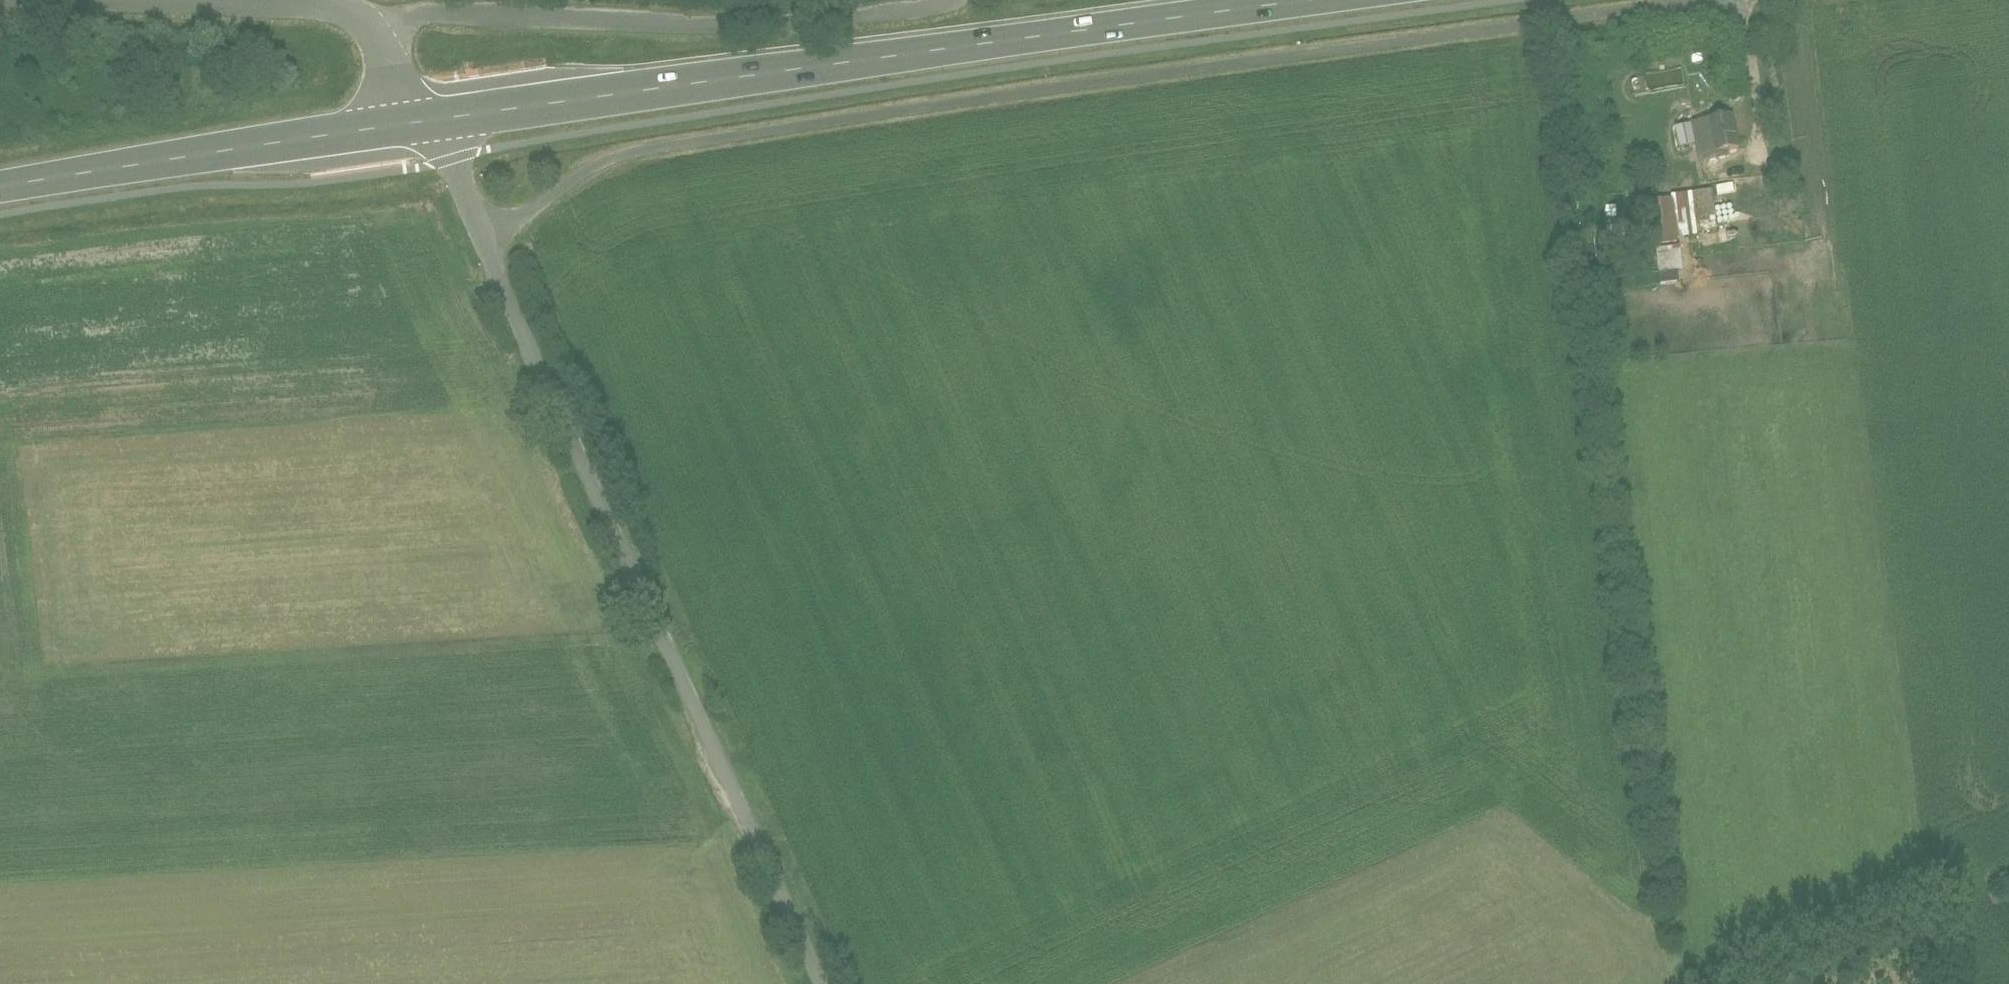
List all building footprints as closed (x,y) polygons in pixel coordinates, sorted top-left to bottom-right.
[(1733,114),(1691,122),(1699,162),(1729,156),(1728,146),(1739,144),(1733,114)] [(1696,219),(1716,216),(1712,188),(1691,191),(1696,219)] [(1677,237),(1698,233),(1696,219),(1691,191),(1670,194),(1671,197),(1677,237)] [(1671,197),(1648,201),(1654,243),(1677,239),(1677,237),(1671,197)] [(1677,250),(1653,251),(1655,272),(1679,270),(1677,250)] [(1655,283),(1679,282),(1678,271),(1655,273),(1655,283)]
